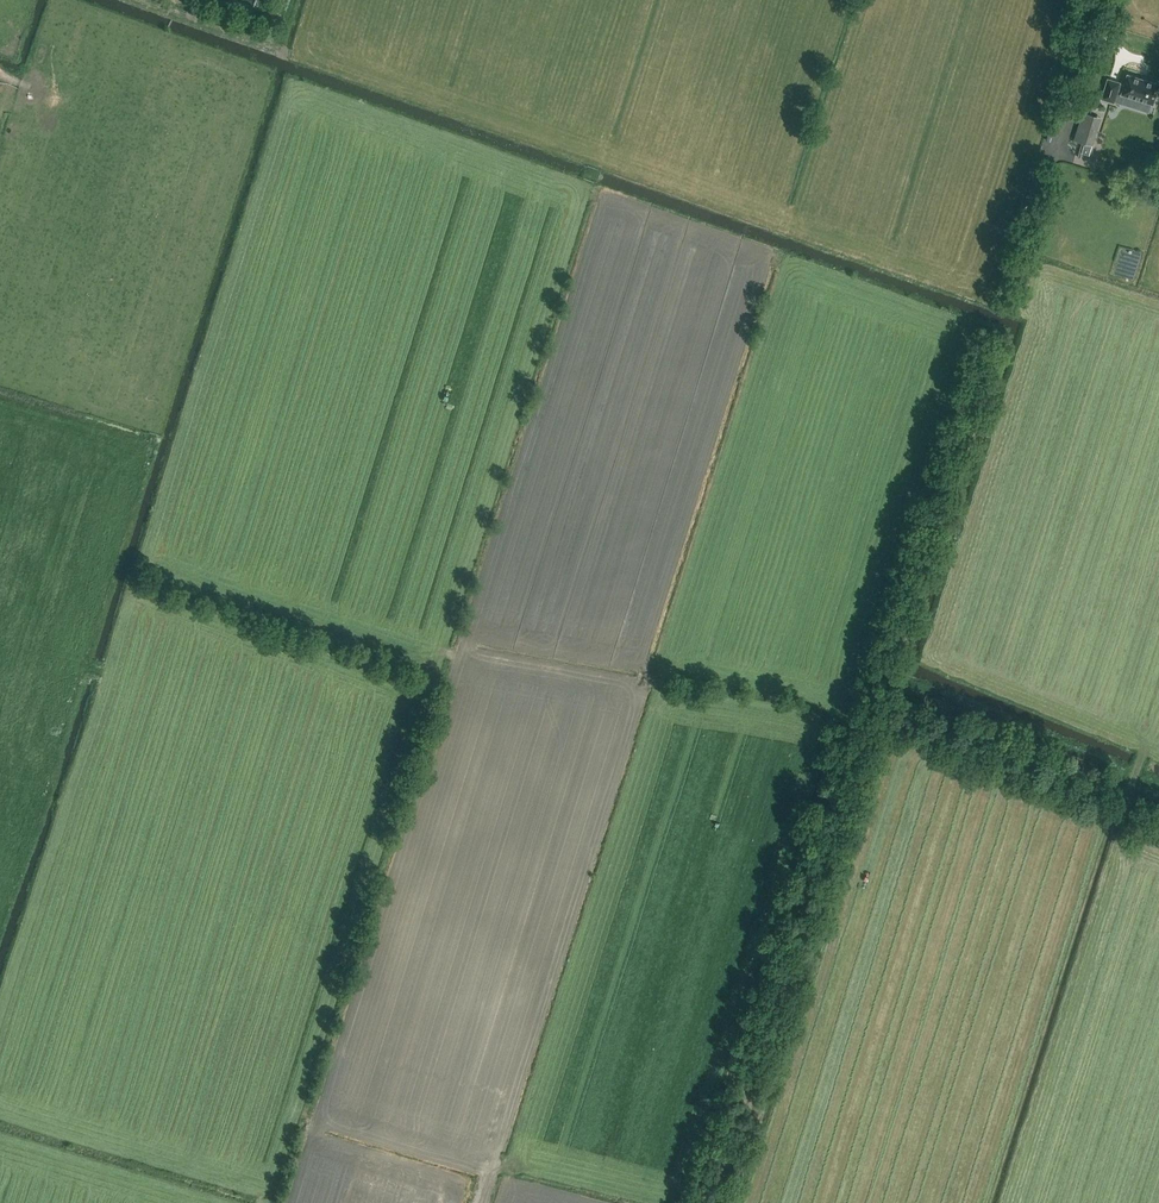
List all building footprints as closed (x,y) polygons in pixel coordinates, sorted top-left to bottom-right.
[(1107,78),(1101,98),(1113,102),(1117,90),(1121,91),(1121,93),(1153,102),(1158,82),(1126,73),(1123,84),(1119,83),(1119,82),(1107,78)] [(1141,137),(1147,116),(1132,112),(1127,131),(1109,126),(1108,129),(1095,126),(1090,146),(1104,150),(1103,154),(1129,161),(1136,135),(1141,137)] [(1029,207),(1032,196),(1027,195),(1024,206),(1029,207)]
